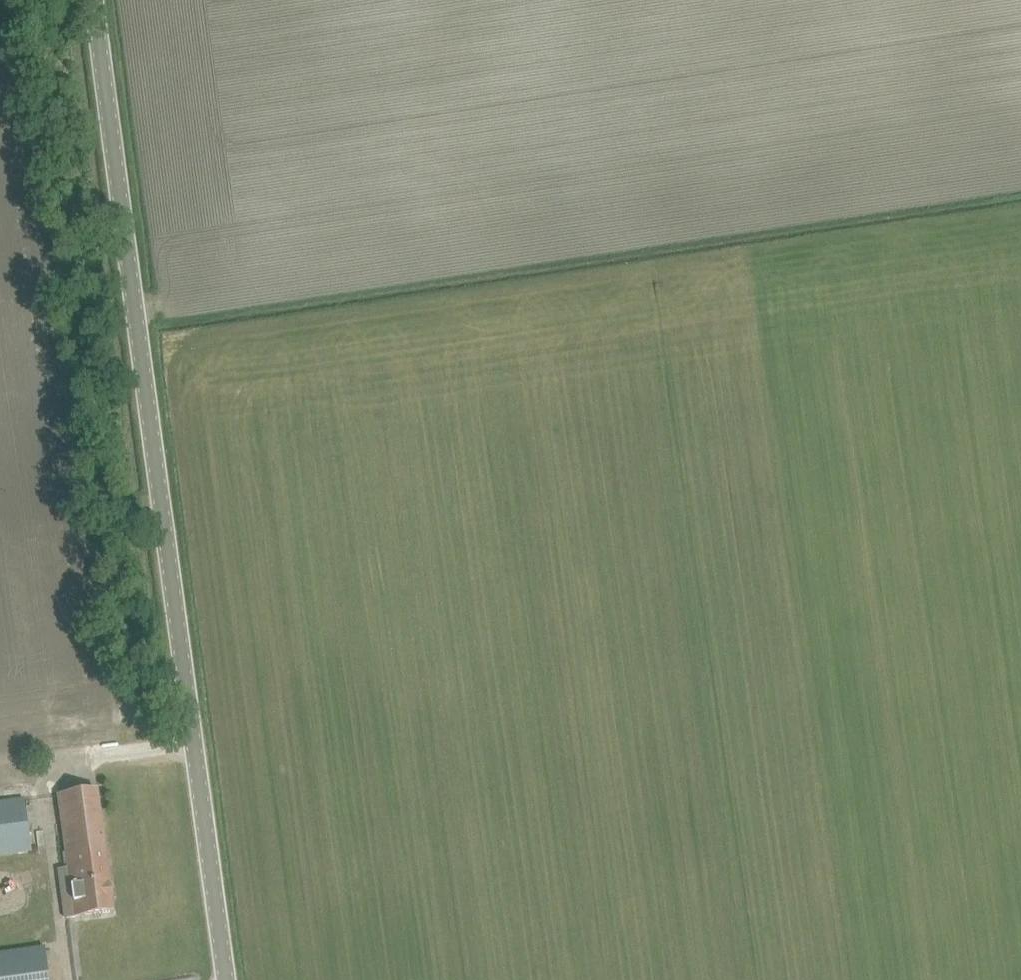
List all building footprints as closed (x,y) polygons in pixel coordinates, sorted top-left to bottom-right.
[(100,789),(58,794),(73,905),(81,904),(82,917),(116,912),(100,789)] [(26,799),(0,802),(0,856),(33,851),(26,799)] [(0,953),(0,979),(51,979),(46,946),(0,953)]
